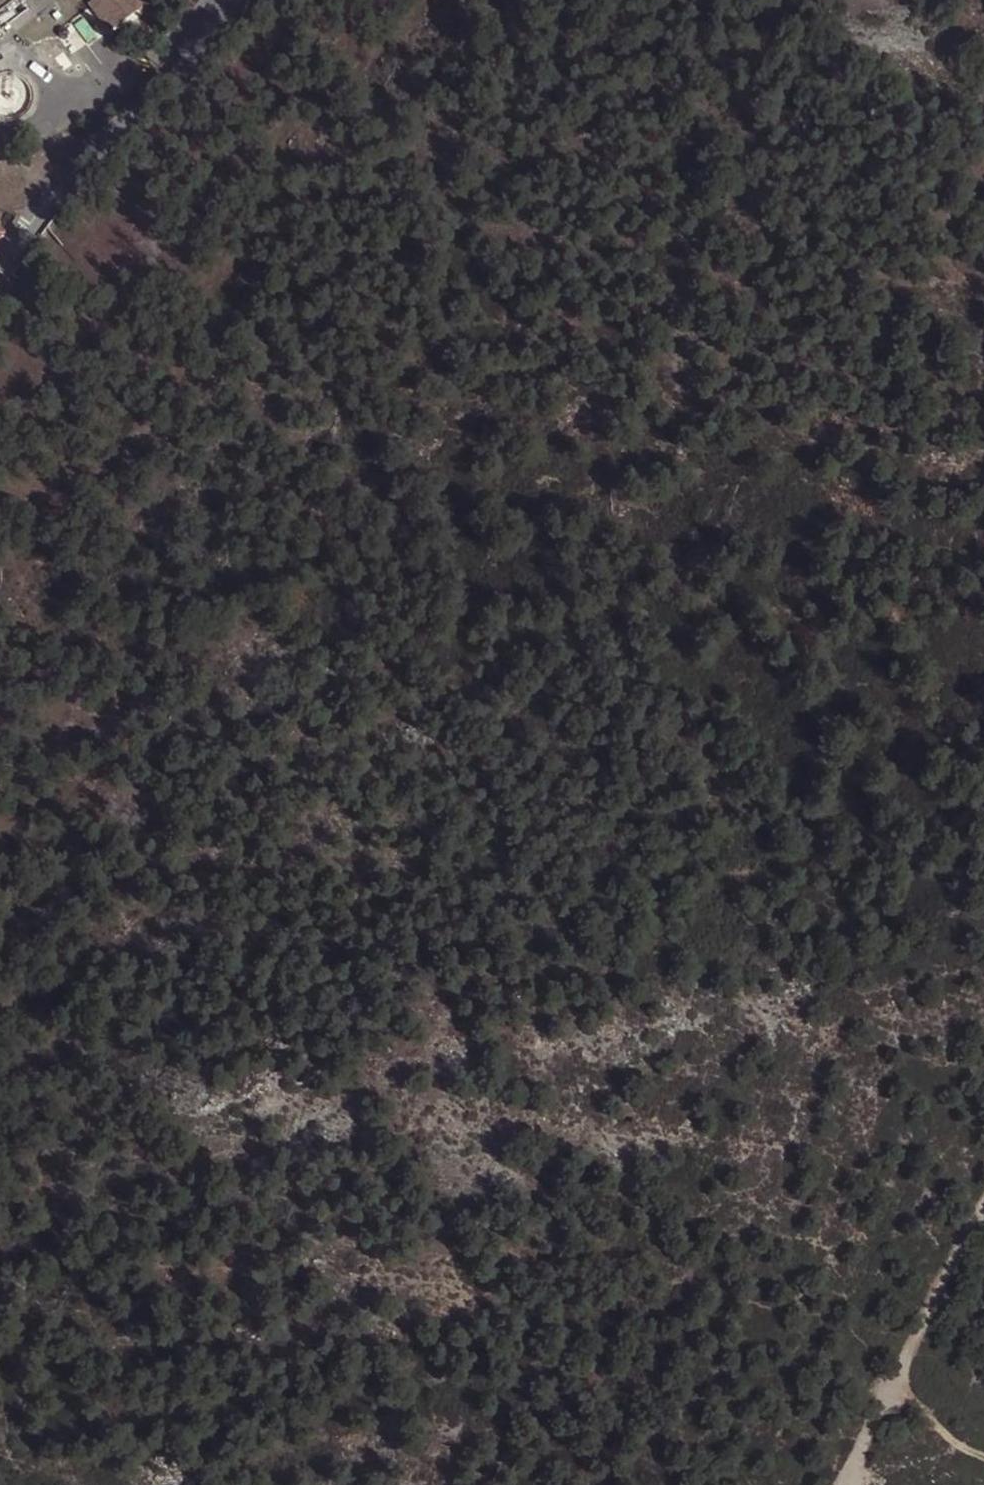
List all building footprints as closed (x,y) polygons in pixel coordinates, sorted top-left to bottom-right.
[(136,0),(92,0),(88,3),(108,31),(141,7),(136,0)]
